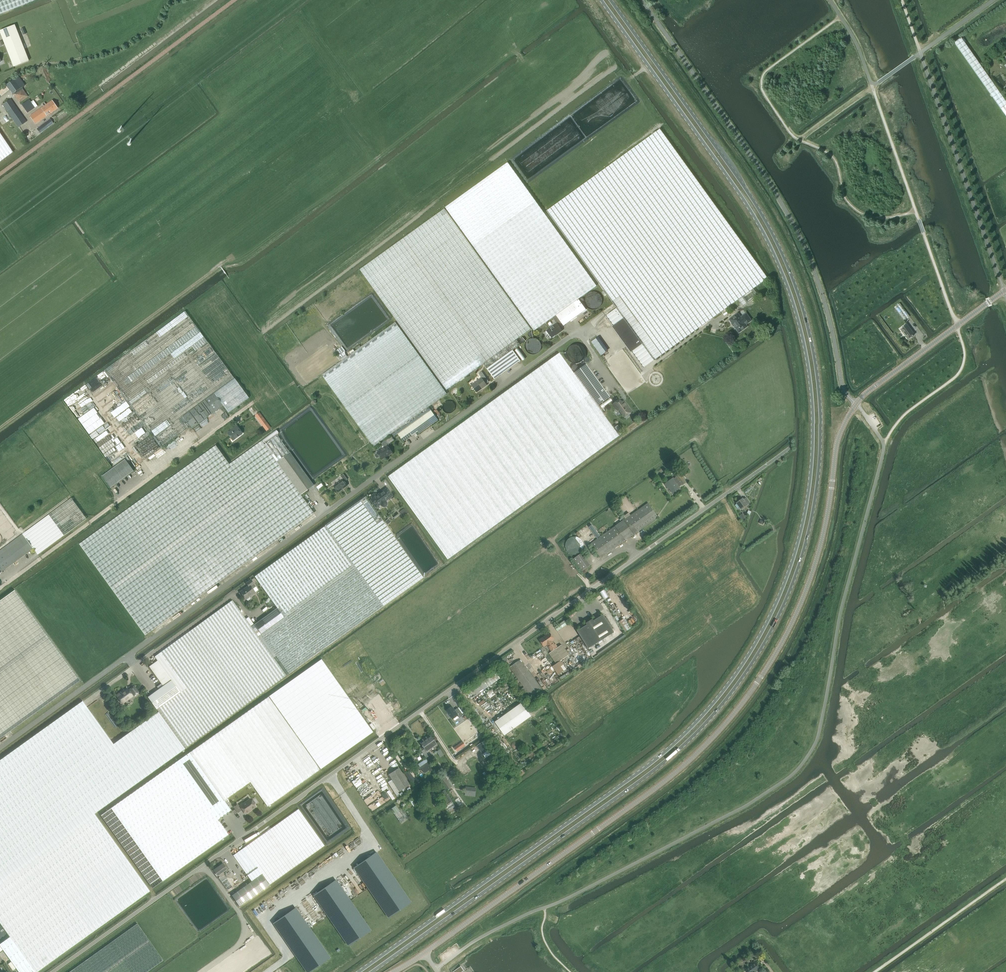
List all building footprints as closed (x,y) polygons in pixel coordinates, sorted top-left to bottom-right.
[(34,0),(0,0),(0,13),(34,0)] [(28,61),(14,25),(0,31),(0,33),(13,67),(28,61)] [(954,42),(1005,116),(1005,101),(961,38),(954,42)] [(12,94),(24,85),(18,76),(6,85),(12,94)] [(9,90),(6,86),(0,90),(0,94),(1,96),(9,90)] [(52,98),(57,95),(53,89),(48,92),(52,98)] [(18,127),(26,122),(10,99),(2,104),(18,127)] [(29,99),(21,104),(27,112),(37,106),(33,100),(31,102),(29,99)] [(35,123),(57,108),(52,100),(30,116),(35,123)] [(50,119),(33,132),(36,136),(53,123),(50,119)] [(617,159),(546,211),(612,302),(616,308),(606,316),(613,326),(623,318),(642,344),(631,351),(643,368),(738,299),(743,306),(758,295),(753,289),(768,278),(752,256),(660,129),(617,159)] [(13,152),(0,133),(0,161),(13,152)] [(556,315),(578,299),(596,286),(507,162),(445,207),(534,331),(552,318),(556,315)] [(446,390),(483,363),(487,369),(513,350),(520,345),(516,339),(531,329),(444,209),(360,269),(446,390)] [(578,299),(556,315),(561,323),(563,326),(586,309),(578,299)] [(907,318),(909,316),(900,303),(894,307),(904,320),(907,318)] [(105,369),(161,447),(190,426),(182,416),(214,393),(223,405),(228,413),(248,398),(185,311),(105,369)] [(745,324),(751,320),(746,314),(740,318),(737,313),(729,319),(738,332),(747,326),(745,324)] [(561,323),(556,315),(552,318),(556,323),(546,331),(551,338),(558,333),(562,331),(558,325),(561,323)] [(613,326),(612,326),(631,352),(631,351),(642,344),(623,318),(613,326)] [(322,374),(322,375),(329,385),(371,443),(373,447),(392,433),(394,437),(398,434),(431,410),(428,407),(447,393),(395,322),(322,374)] [(908,339),(915,334),(907,324),(900,329),(908,339)] [(607,351),(597,337),(591,342),(601,355),(607,351)] [(513,350),(487,369),(494,379),(520,360),(513,350)] [(598,405),(575,373),(560,353),(389,477),(448,559),(536,496),(620,435),(598,405)] [(575,373),(598,405),(610,397),(587,364),(575,373)] [(482,378),(472,385),(470,383),(476,392),(477,392),(476,392),(486,385),(487,385),(483,380),(486,378),(481,371),(478,373),(482,378)] [(182,416),(190,426),(191,428),(223,405),(214,393),(182,416)] [(625,417),(632,412),(624,401),(622,402),(620,399),(614,404),(619,410),(620,410),(625,417)] [(431,410),(398,434),(403,442),(418,431),(419,433),(438,420),(431,410)] [(233,440),(242,434),(237,427),(231,431),(231,430),(227,433),(233,440)] [(313,513),(300,494),(276,461),(289,452),(277,435),(264,444),(261,440),(229,464),(215,445),(79,544),(145,635),(313,513)] [(388,456),(393,452),(388,446),(389,445),(386,441),(382,443),(385,447),(375,454),(375,456),(376,458),(378,458),(380,456),(382,459),(388,455),(388,456)] [(313,485),(289,452),(276,461),(300,494),(313,485)] [(133,471),(132,469),(124,459),(102,476),(110,488),(133,471)] [(333,486),(337,492),(347,485),(344,481),(347,479),(343,474),(340,476),(342,479),(333,486)] [(679,487),(682,485),(683,485),(686,483),(685,482),(686,481),(683,478),(681,475),(677,478),(678,479),(675,481),(674,479),(666,484),(669,489),(670,488),(673,493),(680,488),(679,487)] [(392,496),(387,489),(376,496),(376,495),(375,495),(373,495),(372,495),(372,497),(372,498),(373,499),(371,500),(376,507),(381,504),(382,505),(383,506),(384,506),(385,506),(386,505),(387,504),(387,503),(386,502),(385,501),(392,496)] [(255,576),(277,608),(284,618),(261,634),(289,674),(383,607),(354,566),(394,538),(366,497),(325,526),(255,576)] [(22,533),(22,534),(33,548),(37,554),(86,519),(71,498),(70,498),(22,533)] [(750,503),(747,499),(746,498),(744,500),(743,499),(737,503),(741,509),(750,503)] [(648,503),(631,515),(629,513),(624,516),(626,519),(624,520),(615,526),(591,544),(601,558),(634,535),(659,517),(648,503)] [(404,509),(400,512),(403,517),(408,514),(404,509)] [(33,548),(22,534),(0,550),(0,573),(33,548)] [(582,572),(591,565),(582,553),(573,559),(582,572)] [(248,586),(240,592),(246,600),(256,593),(255,592),(258,590),(256,587),(256,586),(251,580),(246,583),(248,586)] [(81,681),(15,590),(0,601),(0,739),(81,681)] [(233,600),(155,657),(158,661),(171,680),(180,693),(157,710),(159,712),(185,748),(287,676),(289,674),(261,634),(254,624),(254,625),(249,617),(246,619),(233,600)] [(254,624),(261,634),(284,618),(277,608),(254,624)] [(587,625),(578,631),(589,648),(615,632),(604,615),(594,621),(593,619),(586,623),(587,625)] [(626,632),(631,628),(624,618),(619,622),(626,632)] [(547,645),(552,652),(557,648),(553,641),(555,640),(550,633),(540,640),(545,647),(547,645)] [(550,653),(557,664),(553,666),(558,675),(567,669),(561,661),(569,655),(562,645),(557,648),(552,652),(550,653)] [(531,697),(542,689),(521,659),(510,667),(531,697)] [(171,680),(158,661),(149,667),(160,681),(163,686),(171,680)] [(473,698),(501,678),(496,673),(469,692),(473,698)] [(156,708),(157,710),(180,693),(171,680),(163,686),(151,694),(148,697),(156,708)] [(160,681),(148,689),(151,694),(163,686),(160,681)] [(122,703),(133,696),(128,689),(122,693),(121,692),(117,695),(122,703)] [(268,697),(190,753),(224,801),(250,782),(268,807),(320,769),(268,697)] [(0,760),(0,923),(10,937),(0,944),(0,952),(3,950),(19,971),(34,971),(113,916),(147,892),(149,890),(94,813),(96,812),(185,748),(159,712),(151,718),(114,744),(83,701),(0,760)] [(532,716),(522,703),(496,722),(505,735),(532,716)] [(452,706),(447,710),(453,719),(458,716),(460,718),(463,715),(458,708),(455,710),(452,706)] [(423,741),(420,743),(423,747),(420,749),(426,758),(430,755),(427,751),(437,744),(435,742),(431,735),(426,738),(425,737),(422,740),(423,741)] [(487,739),(477,746),(486,758),(496,751),(487,739)] [(101,815),(153,888),(228,835),(218,820),(220,818),(231,810),(224,801),(190,753),(179,760),(142,786),(101,815)] [(400,791),(410,785),(399,768),(389,774),(400,791)] [(411,782),(415,780),(409,771),(405,773),(411,782)] [(448,789),(452,786),(445,776),(441,778),(448,789)] [(473,795),(474,787),(466,786),(465,794),(473,795)] [(389,787),(382,792),(384,795),(389,792),(392,797),(394,795),(389,787)] [(445,790),(441,793),(448,803),(444,806),(448,812),(455,807),(445,790)] [(243,804),(240,805),(240,806),(239,807),(237,804),(234,807),(238,812),(241,810),(241,809),(241,808),(245,814),(256,807),(254,805),(255,804),(255,803),(254,800),(253,800),(252,801),(250,799),(243,804)] [(409,818),(402,808),(395,814),(402,824),(409,818)] [(259,837),(228,859),(237,872),(243,880),(258,869),(269,885),(325,846),(299,809),(259,837)] [(377,852),(354,868),(366,885),(367,886),(368,888),(369,889),(389,918),(411,902),(391,873),(390,872),(389,870),(388,869),(377,852)] [(220,877),(224,874),(223,873),(228,869),(223,863),(214,870),(218,876),(219,876),(220,877)] [(261,875),(232,895),(240,906),(252,898),(254,896),(269,886),(261,875)] [(336,880),(314,895),(326,914),(327,915),(328,917),(329,917),(348,945),(371,930),(351,902),(351,901),(349,899),(348,898),(336,880)] [(273,923),(287,942),(287,943),(289,945),(289,946),(307,971),(309,971),(330,958),(311,930),(311,929),(309,928),(309,926),(296,908),(280,919),(273,923)] [(163,960),(137,924),(70,971),(147,971),(163,960)] [(747,971),(748,971),(755,971),(760,968),(756,962),(752,965),(752,964),(746,969),(747,971)]
